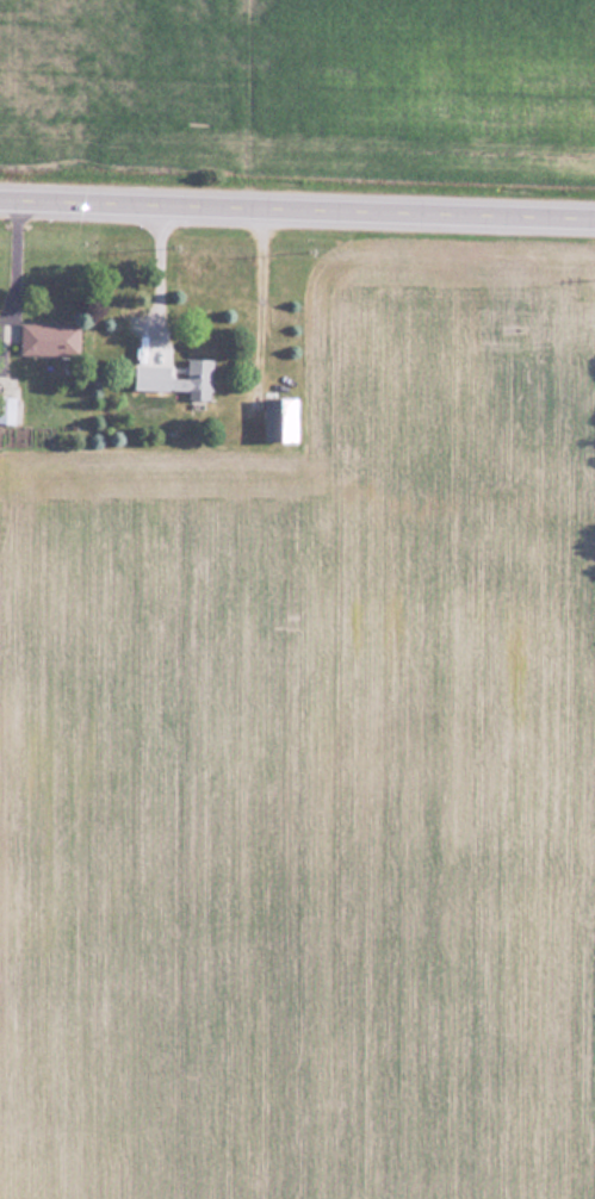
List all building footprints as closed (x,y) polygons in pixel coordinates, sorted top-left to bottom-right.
[(81,322),(21,322),(21,353),(81,353),(81,322)] [(216,357),(190,356),(190,376),(169,376),(169,367),(137,366),(136,389),(189,390),(189,397),(215,398),(216,357)] [(269,439),(301,439),(301,396),(269,396),(269,439)]
